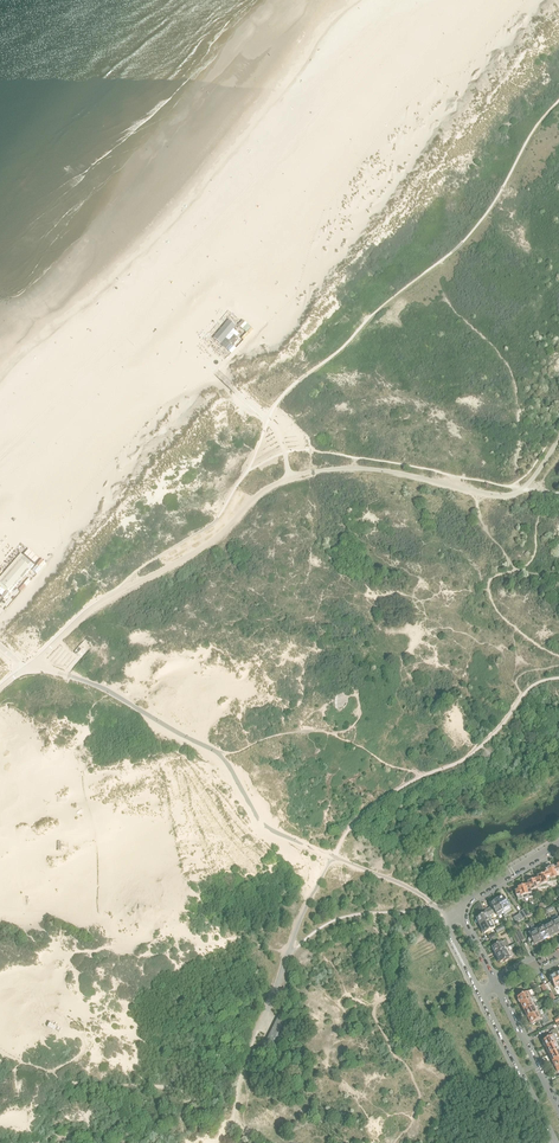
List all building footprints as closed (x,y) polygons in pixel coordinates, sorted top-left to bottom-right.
[(235,325),(227,318),(214,335),(225,344),(229,340),(225,337),(235,325)] [(41,562),(34,557),(11,584),(16,588),(20,592),(29,581),(33,584),(38,576),(33,571),(41,562)] [(350,701),(349,699),(349,697),(349,696),(347,694),(344,693),(342,693),(339,695),(337,697),(336,700),(336,703),(336,706),(338,708),(340,710),(343,709),(346,707),(348,704),(350,701)] [(557,877),(554,869),(554,868),(547,871),(548,873),(545,874),(547,883),(551,882),(558,881),(557,877)] [(547,883),(545,874),(544,874),(538,876),(538,879),(535,880),(534,880),(537,889),(541,888),(541,885),(547,883)] [(538,892),(537,889),(534,880),(528,882),(528,884),(528,885),(525,886),(524,886),(527,895),(528,895),(528,898),(532,897),(532,894),(538,892)] [(527,895),(524,886),(518,888),(519,890),(518,890),(514,892),(515,892),(518,901),(521,900),(525,900),(528,899),(528,898),(528,895),(527,895)] [(510,908),(502,896),(501,897),(501,896),(498,898),(498,899),(496,900),(503,912),(510,908)] [(503,912),(496,900),(493,902),(490,903),(490,904),(489,904),(492,908),(488,909),(492,915),(495,913),(496,915),(499,913),(500,914),(503,912)] [(489,917),(492,915),(488,909),(485,911),(483,912),(485,915),(476,919),(477,920),(476,920),(477,923),(478,923),(480,926),(491,921),(489,917)] [(516,924),(523,920),(519,914),(513,918),(516,924)] [(558,917),(558,918),(557,916),(551,918),(552,921),(554,925),(554,926),(553,927),(554,928),(553,928),(556,935),(558,933),(558,917)] [(556,935),(553,928),(554,928),(553,927),(554,926),(554,925),(552,921),(549,922),(548,920),(542,923),(550,939),(554,937),(553,936),(554,936),(556,935)] [(495,929),(491,921),(480,926),(481,930),(482,933),(483,933),(484,934),(495,929)] [(550,939),(542,923),(538,925),(539,927),(534,930),(536,934),(537,934),(537,935),(538,935),(539,936),(540,935),(543,942),(546,940),(546,941),(550,939)] [(543,942),(540,935),(539,936),(538,935),(537,935),(537,934),(536,934),(534,930),(527,933),(530,938),(529,938),(531,942),(532,942),(534,946),(536,945),(536,946),(539,944),(541,943),(543,942)] [(504,949),(508,947),(507,946),(505,941),(500,944),(500,943),(495,945),(496,946),(492,948),(492,949),(491,949),(493,952),(494,952),(495,955),(505,950),(504,949)] [(513,957),(510,951),(512,950),(512,948),(515,947),(514,945),(510,946),(508,947),(504,949),(505,950),(495,955),(497,958),(496,959),(498,962),(499,962),(499,963),(504,961),(504,962),(509,960),(508,959),(513,957)] [(555,974),(549,977),(550,978),(549,978),(550,981),(551,981),(555,989),(558,986),(558,981),(555,974)] [(532,998),(530,995),(533,994),(532,992),(535,991),(534,989),(525,993),(525,992),(521,994),(522,995),(517,998),(519,1000),(518,1001),(519,1003),(520,1003),(520,1004),(532,998)] [(536,1005),(532,998),(520,1004),(522,1007),(523,1010),(524,1011),(536,1005)] [(539,1011),(536,1005),(524,1011),(526,1014),(525,1014),(526,1017),(527,1017),(539,1011)] [(542,1019),(540,1015),(543,1013),(542,1012),(545,1011),(544,1009),(539,1011),(527,1017),(529,1021),(528,1021),(530,1024),(530,1023),(531,1024),(532,1024),(533,1025),(536,1024),(535,1022),(542,1019)] [(279,1037),(283,1029),(286,1021),(278,1017),(264,1045),(268,1047),(269,1045),(272,1046),(277,1036),(279,1037)] [(558,1041),(558,1039),(557,1035),(558,1034),(558,1033),(550,1037),(550,1036),(546,1038),(547,1039),(542,1041),(544,1044),(543,1044),(544,1047),(545,1047),(545,1048),(558,1042),(558,1041)] [(558,1042),(545,1048),(547,1051),(546,1051),(548,1054),(548,1053),(549,1055),(558,1049),(558,1041),(558,1042)] [(549,1055),(550,1058),(551,1060),(552,1060),(552,1061),(558,1058),(558,1049),(549,1055)]
